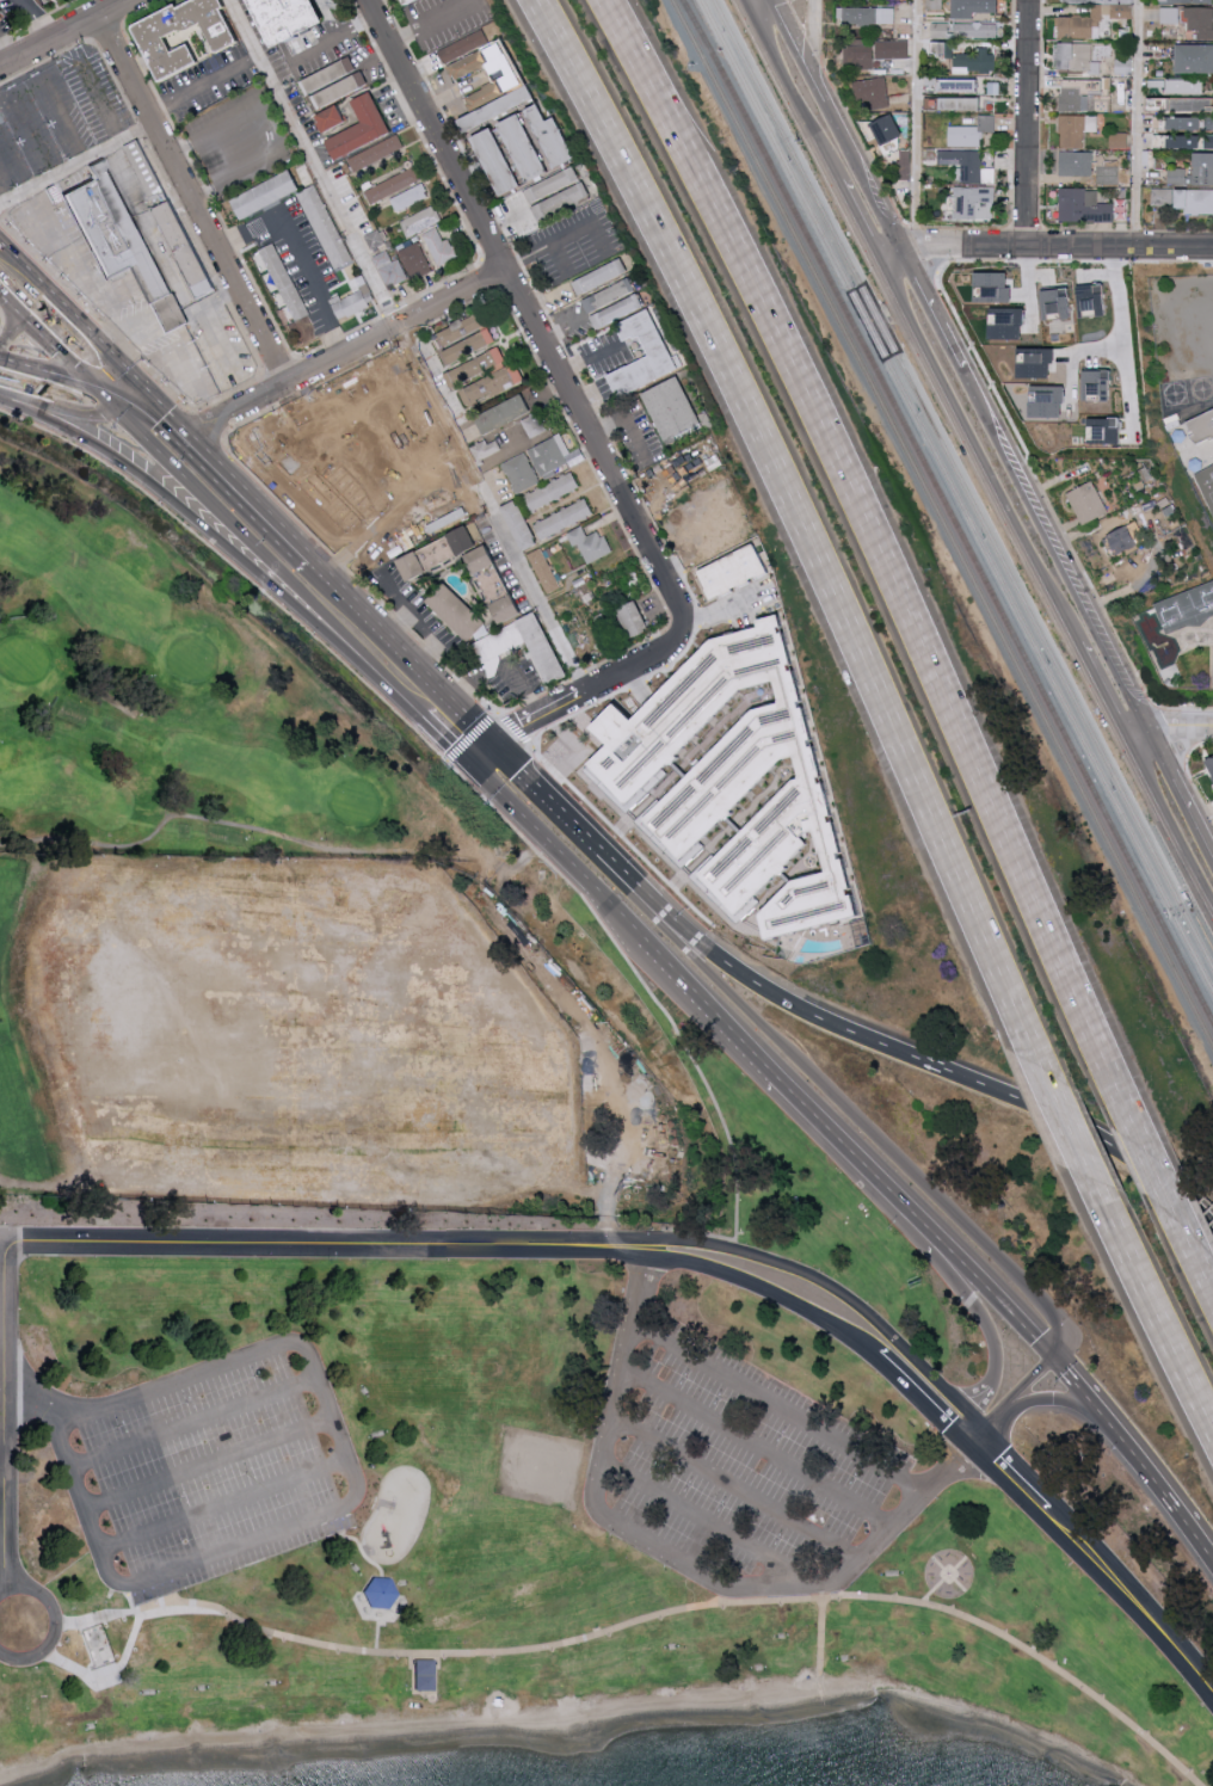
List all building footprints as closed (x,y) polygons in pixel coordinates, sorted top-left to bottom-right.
[(222,0),(193,0),(136,26),(162,82),(201,64),(192,45),(175,52),(169,38),(205,22),(219,52),(241,42),(222,0)] [(318,0),(254,0),(277,49),(329,25),(318,0)] [(951,20),(973,19),(973,13),(997,12),(997,0),(951,0),(951,20)] [(1093,38),(1093,25),(1101,25),(1101,14),(1110,14),(1110,3),(1091,3),(1091,16),(1059,15),(1059,38),(1093,38)] [(1133,4),(1111,4),(1112,18),(1133,18),(1133,4)] [(895,8),(838,7),(838,23),(895,24),(895,8)] [(1161,24),(1178,23),(1178,7),(1161,7),(1161,24)] [(1212,39),(1212,8),(1186,7),(1186,30),(1198,30),(1198,39),(1212,39)] [(997,37),(997,22),(954,24),(954,39),(997,37)] [(489,46),(484,31),(438,48),(444,62),(489,46)] [(909,58),(909,40),(877,41),(878,59),(909,58)] [(955,42),(931,42),(930,55),(954,56),(953,72),(995,73),(996,52),(955,51),(955,42)] [(1092,43),(1055,43),(1055,71),(1100,70),(1100,61),(1092,61),(1092,43)] [(875,68),(874,44),(845,45),(845,69),(875,68)] [(1177,73),(1212,74),(1212,45),(1177,44),(1177,73)] [(448,65),(455,80),(489,65),(482,49),(448,65)] [(318,110),(370,85),(363,70),(358,72),(352,57),(304,80),(318,110)] [(1131,59),(1115,59),(1116,75),(1132,74),(1131,59)] [(868,98),(869,108),(889,107),(888,78),(855,80),(856,98),(868,98)] [(1061,111),(1094,110),(1094,94),(1091,94),(1091,79),(1061,79),(1061,111)] [(1165,93),(1202,94),(1202,79),(1166,79),(1165,93)] [(469,111),(505,96),(500,82),(463,97),(469,111)] [(577,159),(557,117),(547,121),(532,87),(461,119),(468,134),(498,121),(500,126),(531,111),(556,168),(577,159)] [(353,100),(363,123),(328,139),(336,159),(392,134),(373,91),(353,100)] [(981,110),(981,98),(940,98),(940,110),(981,110)] [(1171,111),(1207,111),(1207,98),(1171,98),(1171,111)] [(316,116),(325,133),(346,121),(338,104),(316,116)] [(904,138),(895,114),(865,126),(870,138),(879,134),(883,146),(904,138)] [(526,183),(548,175),(525,115),(504,123),(526,183)] [(948,126),(948,146),(982,147),(982,132),(995,132),(996,115),(978,115),(978,126),(948,126)] [(1085,148),(1085,131),(1097,131),(1097,115),(1060,115),(1060,147),(1085,148)] [(1168,131),(1206,130),(1206,117),(1168,117),(1168,131)] [(503,198),(524,187),(495,128),(474,138),(503,198)] [(355,173),(404,148),(396,135),(347,161),(355,173)] [(1212,149),(1212,136),(1168,135),(1168,148),(1212,149)] [(158,199),(154,201),(153,196),(127,146),(142,138),(156,168),(168,192),(162,196),(158,199)] [(982,151),(938,150),(938,165),(957,165),(957,182),(993,183),(993,169),(981,169),(982,151)] [(1060,176),(1092,176),(1093,151),(1060,151),(1060,176)] [(1193,153),(1193,174),(1185,174),(1185,168),(1168,168),(1168,185),(1212,185),(1212,153),(1193,153)] [(158,255),(165,269),(192,322),(172,332),(158,306),(156,303),(154,303),(136,269),(135,269),(110,281),(104,270),(85,229),(69,197),(67,191),(85,184),(98,178),(91,164),(106,156),(127,197),(158,255)] [(1118,167),(1101,166),(1100,183),(1118,184),(1118,167)] [(365,193),(413,168),(420,180),(374,205),(372,204),(371,205),(365,193)] [(302,192),(292,171),(232,199),(242,220),(302,192)] [(591,197),(584,183),(536,205),(543,220),(591,197)] [(389,201),(421,184),(426,192),(424,193),(427,198),(406,209),(407,211),(402,214),(401,211),(400,213),(400,214),(398,215),(396,214),(395,215),(393,211),(395,210),(389,201)] [(995,220),(994,186),(955,187),(956,220),(995,220)] [(1059,221),(1114,222),(1114,203),(1097,203),(1097,188),(1059,188),(1059,221)] [(1151,205),(1172,206),(1173,189),(1152,188),(1151,205)] [(1176,190),(1177,213),(1212,212),(1212,189),(1176,190)] [(216,288),(202,295),(187,269),(158,210),(155,207),(158,205),(172,197),(207,269),(216,288)] [(399,224),(431,207),(435,213),(436,211),(442,222),(407,240),(399,224)] [(444,242),(436,226),(422,233),(438,267),(460,257),(451,238),(444,242)] [(373,250),(385,243),(378,230),(365,237),(373,250)] [(411,280),(432,271),(419,241),(399,250),(411,280)] [(388,287),(408,278),(399,258),(392,261),(387,250),(373,256),(388,287)] [(580,295),(628,270),(621,257),(573,282),(580,295)] [(1009,271),(978,270),(977,299),(1013,300),(1014,285),(1009,285),(1009,271)] [(583,298),(596,327),(643,306),(630,277),(583,298)] [(1107,283),(1081,284),(1082,315),(1108,314),(1107,283)] [(1046,317),(1072,316),(1071,287),(1045,288),(1046,317)] [(337,320),(370,308),(364,291),(341,299),(340,296),(330,300),(337,320)] [(1025,338),(1026,307),(992,307),(991,338),(1025,338)] [(678,369),(650,308),(617,323),(625,341),(640,334),(650,355),(610,373),(620,396),(678,369)] [(488,325),(481,311),(438,331),(445,346),(488,325)] [(451,364),(497,341),(490,327),(444,350),(451,364)] [(508,366),(501,349),(446,370),(452,387),(508,366)] [(1020,377),(1051,377),(1051,362),(1048,362),(1048,351),(1020,351),(1020,377)] [(355,375),(400,352),(435,419),(437,419),(449,441),(447,442),(482,510),(413,546),(405,530),(457,503),(420,431),(393,376),(331,407),(322,392),(355,375)] [(526,380),(518,362),(462,388),(470,406),(526,380)] [(1085,369),(1086,399),(1113,399),(1112,368),(1085,369)] [(644,390),(663,441),(701,427),(681,375),(644,390)] [(1032,416),(1065,416),(1066,385),(1032,384),(1032,416)] [(532,413),(525,394),(477,414),(485,433),(532,413)] [(1198,444),(1212,438),(1212,409),(1188,420),(1198,444)] [(548,430),(539,411),(521,419),(530,438),(548,430)] [(1122,417),(1091,416),(1090,442),(1122,442),(1122,417)] [(528,448),(541,477),(586,458),(581,447),(570,452),(561,433),(528,448)] [(340,486),(324,501),(308,486),(304,482),(279,458),(302,435),(304,437),(350,478),(340,486)] [(502,449),(496,436),(472,449),(478,461),(502,449)] [(502,463),(517,493),(540,481),(525,451),(502,463)] [(1197,473),(1212,465),(1212,506),(1200,478),(1197,473)] [(580,486),(572,470),(523,497),(532,512),(580,486)] [(1082,524),(1108,514),(1095,480),(1068,491),(1082,524)] [(594,514),(587,498),(533,523),(540,540),(594,514)] [(537,543),(519,499),(504,505),(522,550),(537,543)] [(451,532),(462,553),(480,544),(469,523),(451,532)] [(588,563),(612,552),(602,529),(588,535),(583,525),(567,532),(574,547),(579,544),(588,563)] [(1138,545),(1130,525),(1103,536),(1111,556),(1138,545)] [(411,580),(461,553),(450,533),(400,560),(411,580)] [(501,624),(523,615),(491,543),(470,552),(501,624)] [(546,593),(560,588),(543,547),(529,553),(546,593)] [(488,622),(445,581),(427,600),(470,641),(488,622)] [(1175,597),(1212,582),(1212,619),(1202,623),(1175,633),(1170,635),(1166,623),(1158,604),(1175,597)] [(651,628),(636,599),(618,609),(632,637),(651,628)] [(485,636),(516,620),(517,622),(518,620),(536,610),(571,675),(549,684),(528,640),(500,654),(478,664),(468,645),(485,636)] [(598,764),(617,744),(602,729),(626,703),(644,720),(721,636),(763,624),(762,620),(780,615),(863,913),(777,937),(770,913),(802,879),(833,870),(824,836),(750,913),(708,874),(799,778),(805,777),(800,755),(788,758),(694,856),(654,819),(761,707),(786,701),(780,679),(747,688),(639,802),(598,764)] [(1160,668),(1179,662),(1171,641),(1153,647),(1160,668)]
